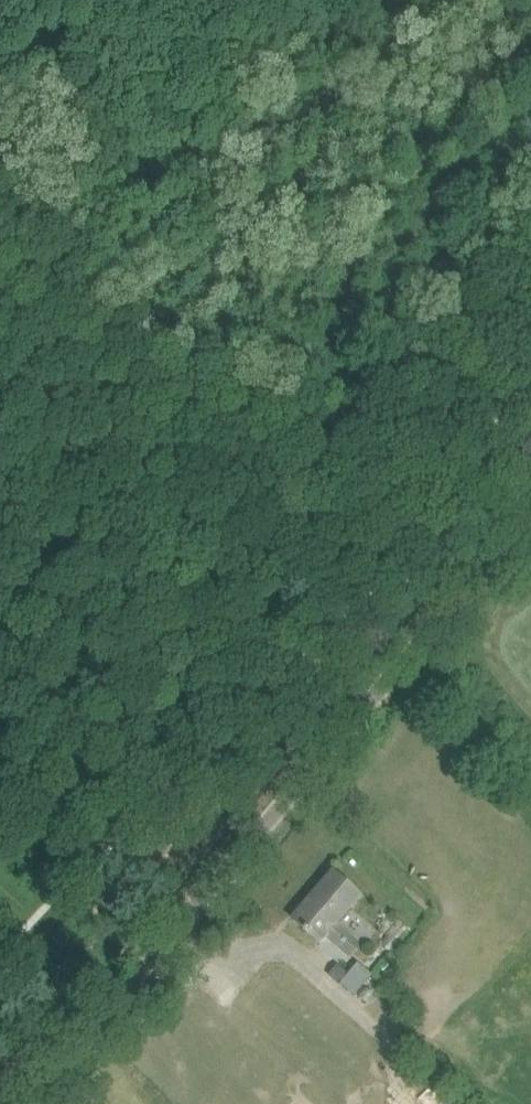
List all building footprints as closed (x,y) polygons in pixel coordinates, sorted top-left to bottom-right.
[(324,935),(346,954),(356,942),(334,923),(359,895),(332,872),(291,919),(319,942),(324,935)] [(56,968),(61,973),(65,969),(60,964),(56,968)]
